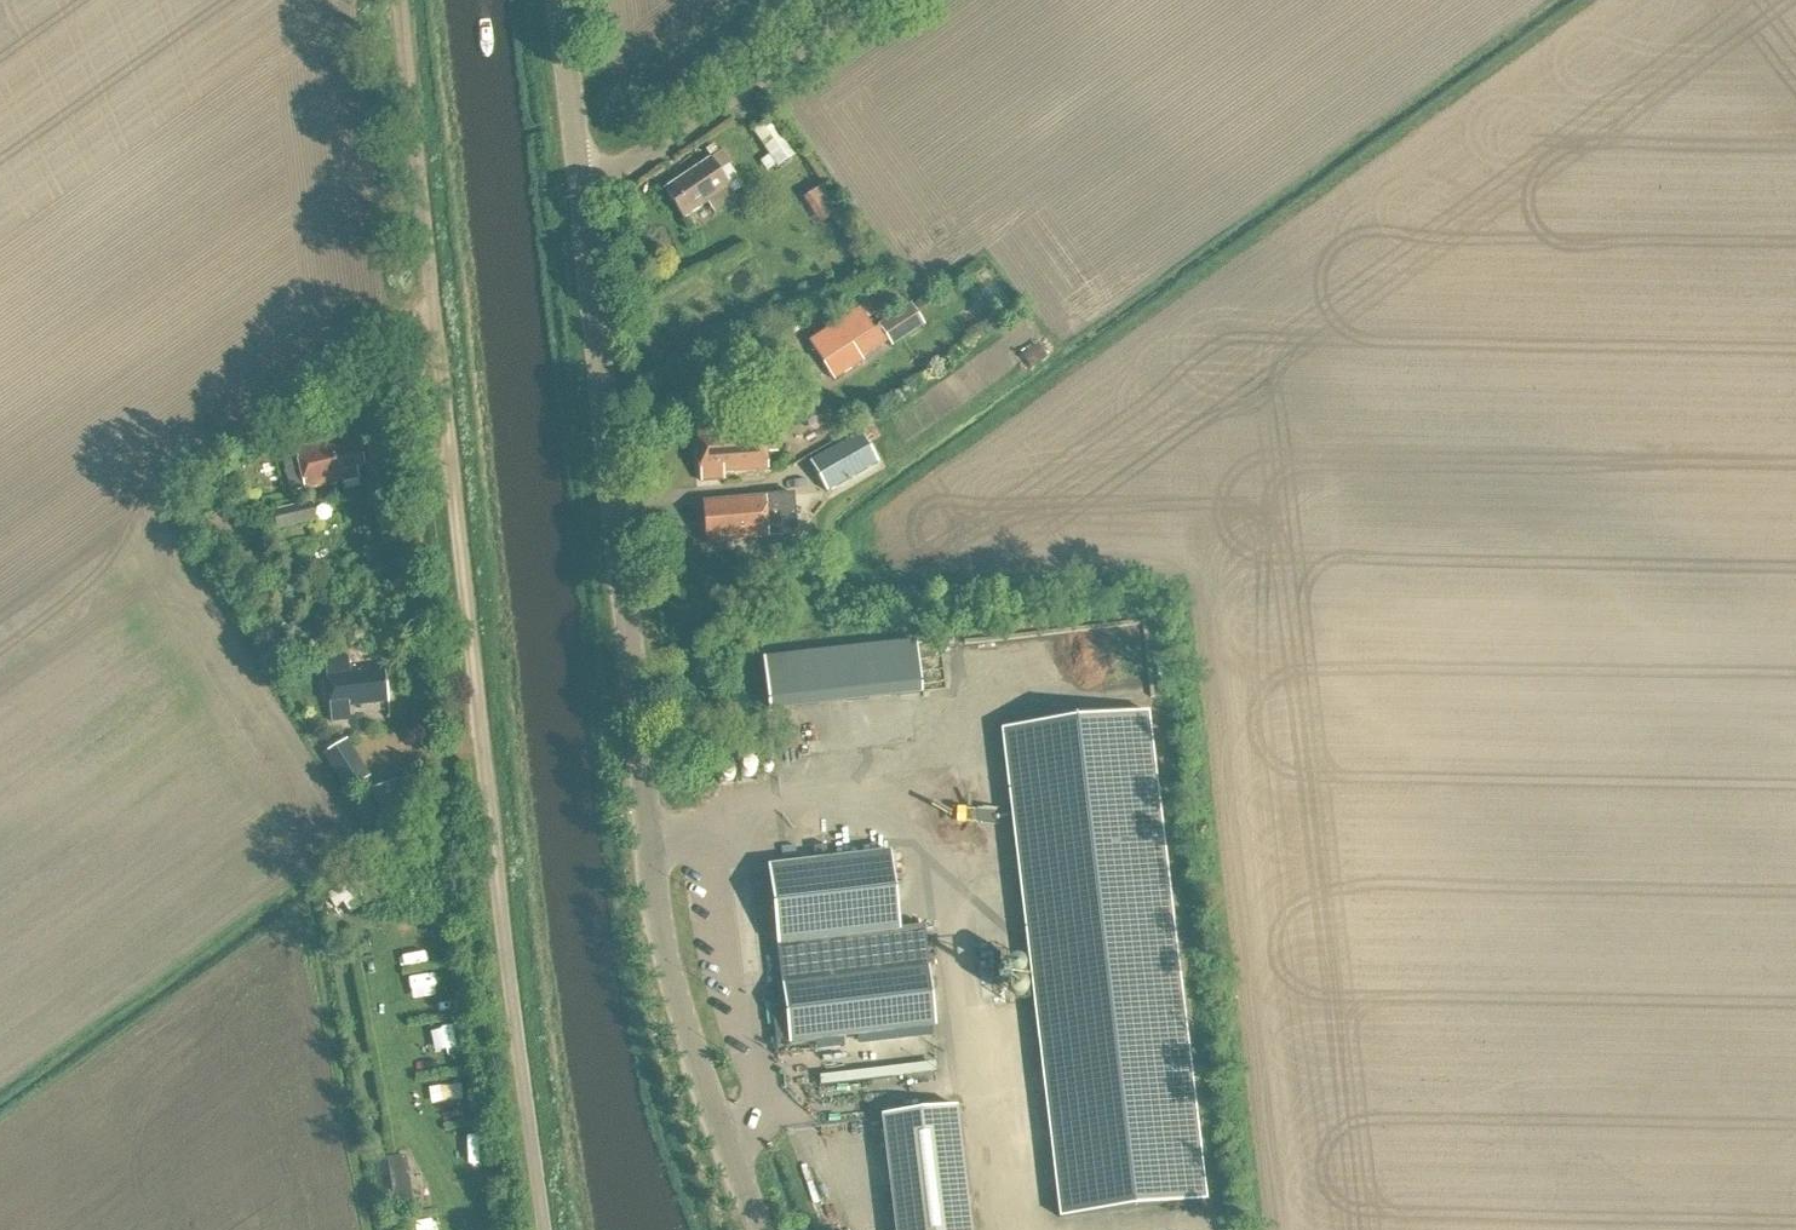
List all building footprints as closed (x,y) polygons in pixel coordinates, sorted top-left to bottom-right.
[(752,132),(766,154),(777,169),(795,158),(785,143),(790,140),(774,117),(752,132)] [(709,161),(665,191),(683,220),(728,190),(709,161)] [(811,196),(828,223),(849,210),(831,183),(811,196)] [(924,328),(911,308),(879,328),(892,348),(924,328)] [(863,364),(852,347),(824,365),(835,382),(863,364)] [(774,420),(696,427),(697,443),(696,443),(699,469),(699,468),(701,483),(723,482),(723,475),(767,471),(766,456),(777,455),(774,420)] [(861,434),(809,463),(827,494),(878,464),(861,434)] [(297,454),(281,458),(289,493),(305,489),(305,492),(361,479),(358,470),(365,469),(357,437),(296,452),(297,454)] [(787,498),(703,505),(706,545),(768,540),(768,539),(790,538),(787,498)] [(311,503),(272,512),(277,531),(315,522),(311,503)] [(915,644),(763,661),(769,711),(921,694),(915,644)] [(387,666),(353,670),(352,658),(328,660),(334,712),(337,712),(337,715),(344,714),(344,711),(391,706),(387,666)] [(1148,714),(1001,732),(1059,1219),(1206,1202),(1148,714)] [(370,777),(347,740),(322,755),(345,792),(370,777)] [(409,816),(397,781),(370,790),(382,825),(409,816)] [(813,848),(815,864),(769,869),(778,946),(776,947),(781,986),(782,986),(785,1005),(771,1006),(776,1049),(790,1047),(790,1044),(934,1027),(927,969),(928,969),(923,928),(898,931),(889,855),(827,862),(825,847),(813,848)] [(427,995),(450,993),(448,972),(425,974),(427,995)] [(433,1029),(436,1068),(450,1068),(449,1052),(457,1051),(455,1027),(433,1029)] [(881,1118),(895,1229),(971,1229),(956,1109),(881,1118)] [(458,1133),(463,1154),(480,1151),(476,1130),(458,1133)] [(402,1208),(422,1204),(411,1156),(390,1161),(402,1208)]
